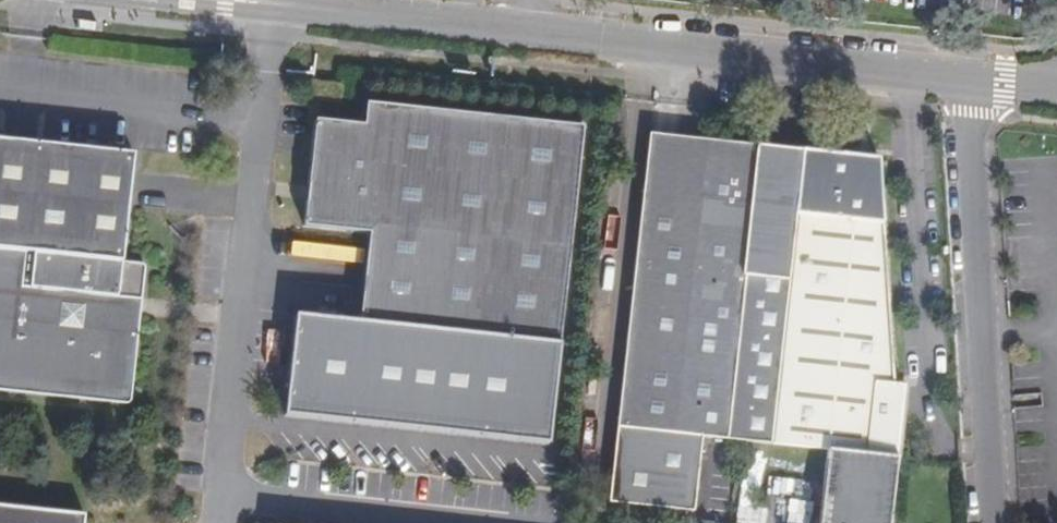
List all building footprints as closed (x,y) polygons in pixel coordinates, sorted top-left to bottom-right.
[(582,135),(367,112),(365,130),(316,128),(305,232),(368,239),(361,325),(299,318),(287,419),(550,448),(582,135)] [(701,206),(707,147),(651,142),(640,245),(671,248),(675,203),(701,206)] [(707,147),(701,206),(675,203),(671,248),(640,245),(621,432),(828,453),(821,522),(891,522),(904,391),(895,390),(879,165),(707,147)] [(0,152),(0,394),(132,408),(147,271),(125,269),(138,165),(0,152)] [(685,514),(693,440),(620,433),(613,506),(685,514)] [(697,515),(706,442),(693,440),(685,514),(697,515)] [(0,492),(0,522),(84,522),(87,502),(0,492)]
